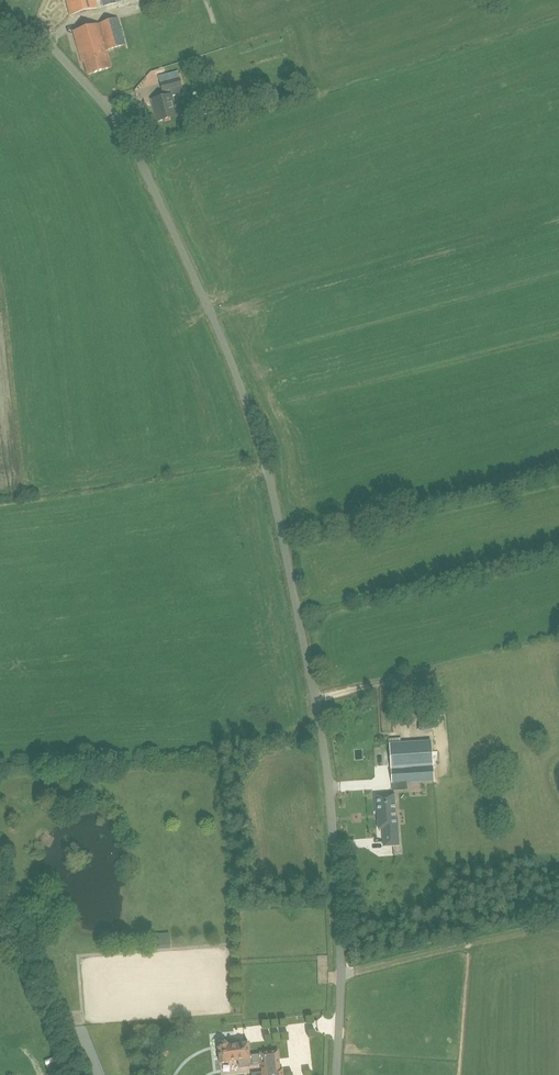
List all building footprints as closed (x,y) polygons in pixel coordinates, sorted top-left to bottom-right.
[(70,16),(96,9),(94,0),(66,0),(70,16)] [(92,74),(111,67),(106,50),(124,45),(117,19),(72,31),(81,63),(88,61),(92,74)] [(162,92),(182,87),(179,71),(159,76),(162,92)] [(171,94),(151,100),(157,121),(177,116),(171,94)] [(207,116),(199,118),(201,124),(209,122),(207,116)] [(421,717),(422,732),(435,731),(434,717),(421,717)] [(390,745),(392,768),(393,791),(407,790),(407,781),(417,781),(417,782),(434,781),(432,743),(390,745)] [(375,794),(376,813),(378,813),(379,828),(383,828),(384,845),(399,844),(397,817),(395,818),(394,793),(375,794)] [(162,935),(163,949),(173,949),(173,935),(162,935)] [(218,1045),(220,1063),(226,1063),(226,1062),(239,1061),(239,1067),(251,1066),(251,1065),(262,1064),(263,1074),(283,1074),(283,1068),(280,1069),(278,1050),(260,1052),(260,1054),(249,1055),(248,1043),(228,1045),(228,1044),(224,1041),(220,1042),(218,1045)]
